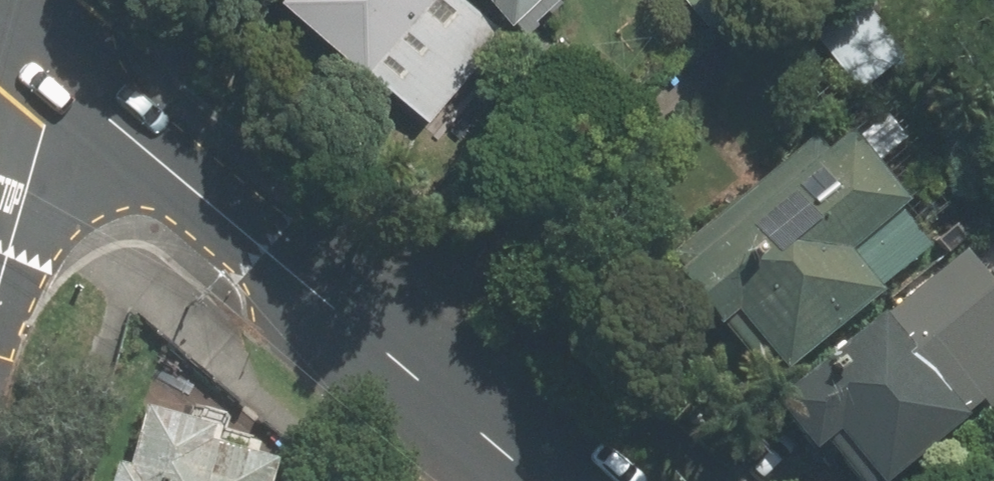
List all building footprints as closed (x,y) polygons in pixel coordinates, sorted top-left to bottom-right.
[(495,37),(452,0),(274,0),(357,70),(361,64),(426,118),(495,37)] [(518,35),(560,0),(488,0),(518,35)] [(850,0),(801,0),(783,14),(842,87),(890,50),(850,0)] [(819,153),(809,141),(642,276),(740,399),(923,253),(889,212),(897,207),(840,136),(819,153)] [(877,314),(771,401),(837,480),(878,480),(955,418),(952,415),(993,380),(993,274),(972,249),(883,322),(877,314)] [(136,403),(120,462),(109,459),(103,480),(259,480),(266,454),(201,437),(205,422),(136,403)]
